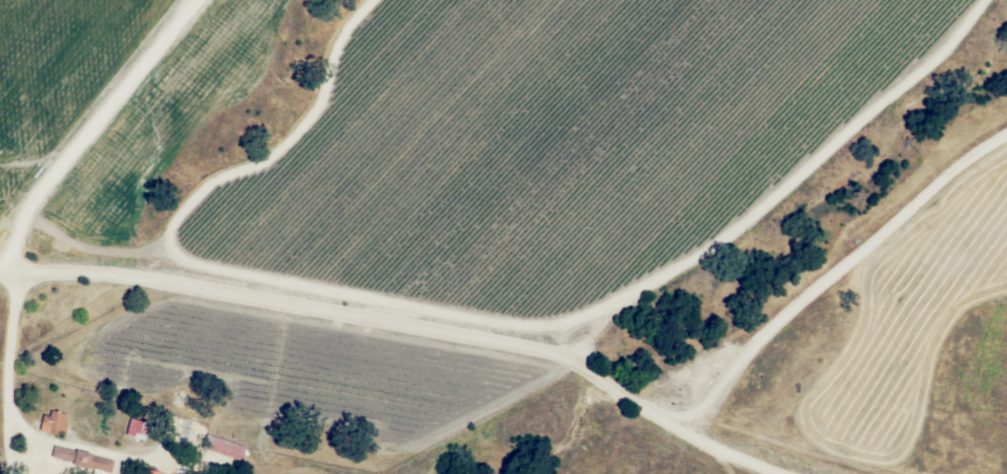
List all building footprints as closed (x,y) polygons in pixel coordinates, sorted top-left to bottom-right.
[(39,428),(61,435),(68,413),(47,406),(39,428)] [(125,434),(144,438),(148,421),(129,417),(125,434)] [(245,442),(204,434),(201,449),(241,457),(245,442)] [(110,471),(114,458),(52,443),(49,456),(110,471)] [(167,472),(136,464),(134,473),(167,473),(167,472)]
